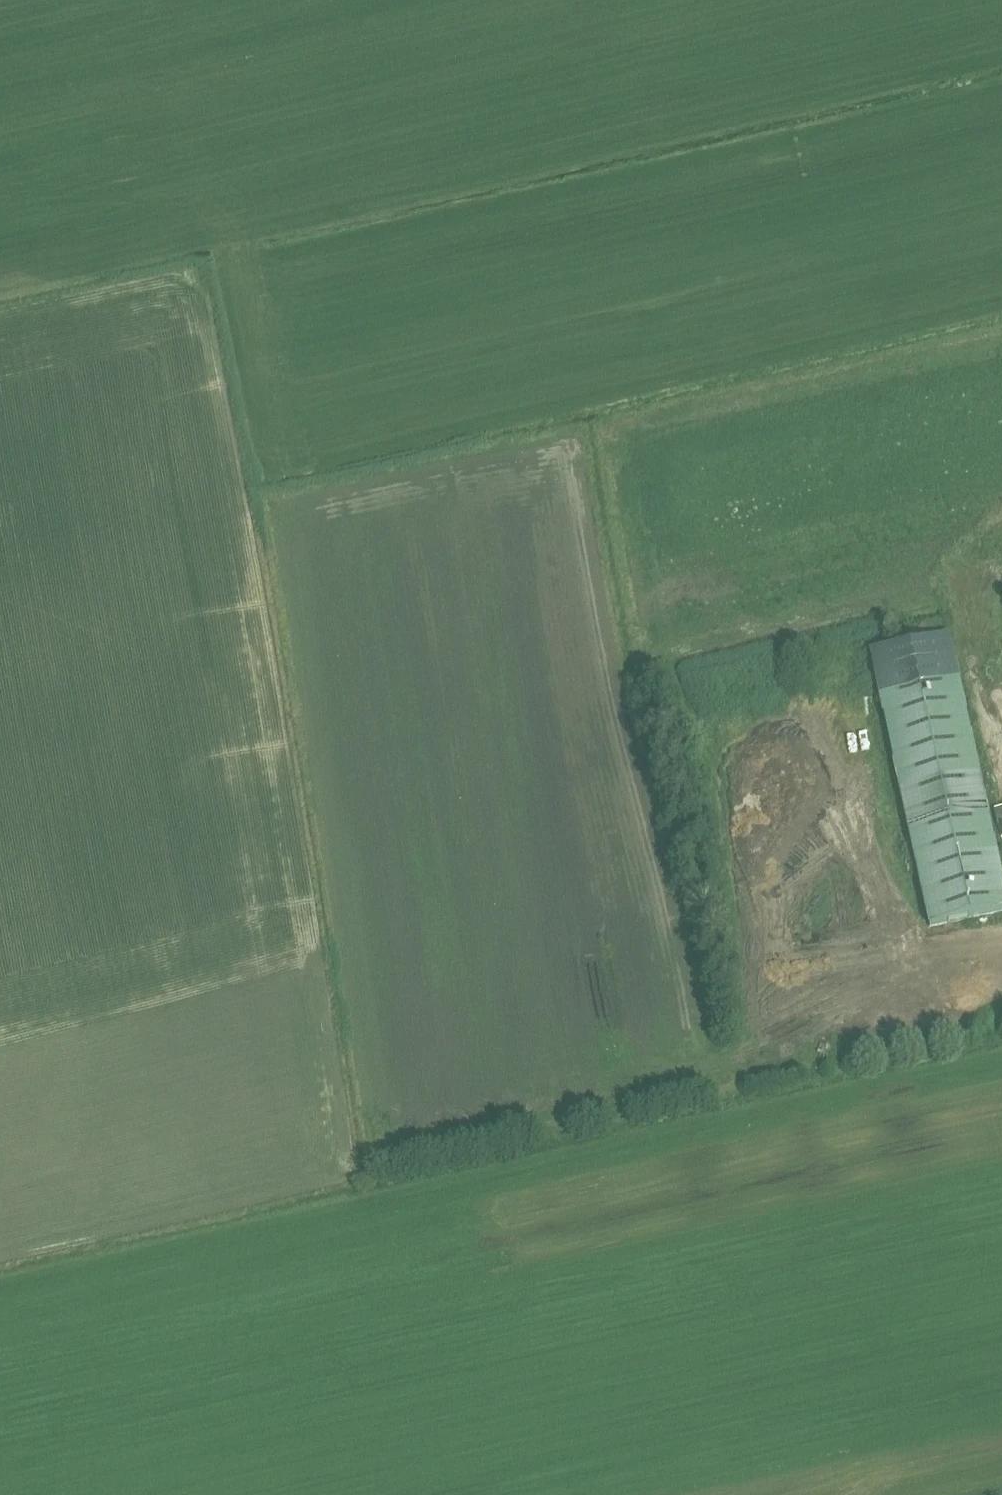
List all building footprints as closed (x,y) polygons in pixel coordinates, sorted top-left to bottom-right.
[(868,653),(928,927),(928,928),(934,927),(1001,912),(1001,877),(949,635),(868,653)] [(865,935),(868,946),(883,941),(879,930),(865,935)]
